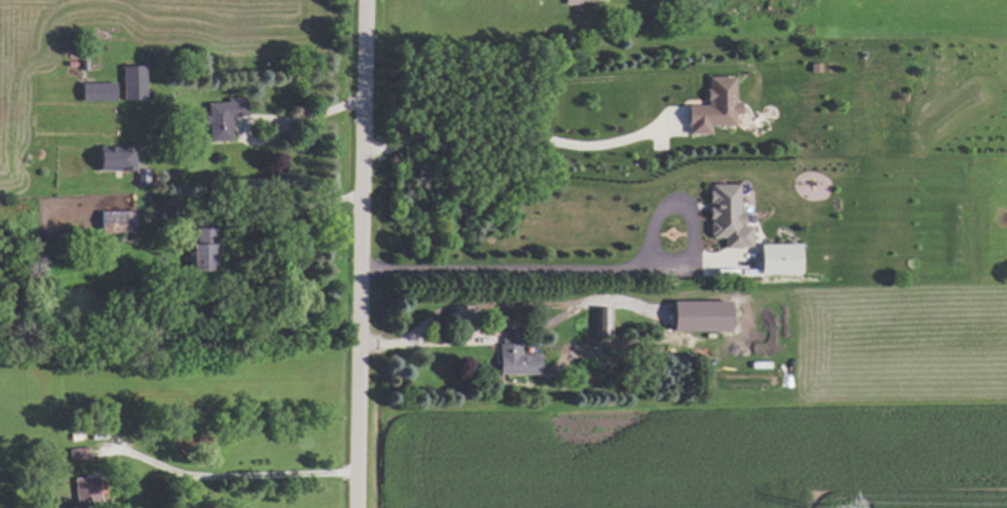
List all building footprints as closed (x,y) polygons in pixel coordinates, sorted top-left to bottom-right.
[(119,65),(120,100),(143,99),(142,64),(119,65)] [(731,75),(704,75),(704,104),(684,104),(684,133),(707,133),(707,124),(731,124),(731,113),(737,113),(737,100),(731,100),(731,75)] [(78,82),(79,101),(112,100),(111,81),(78,82)] [(207,140),(229,139),(228,116),(243,115),(243,96),(224,96),(224,101),(205,102),(205,114),(200,114),(201,123),(206,123),(207,140)] [(133,170),(134,146),(106,145),(106,149),(95,148),(95,169),(133,170)] [(748,247),(748,224),(741,224),(741,211),(736,211),(735,183),(706,183),(706,204),(706,237),(721,237),(721,247),(748,247)] [(132,210),(98,211),(99,235),(133,234),(132,210)] [(188,243),(189,271),(212,270),(211,226),(194,227),(195,243),(188,243)] [(796,242),(755,243),(756,273),(796,272),(796,242)] [(610,307),(594,306),(593,335),(609,335),(610,307)] [(496,373),(537,374),(537,354),(516,353),(517,343),(497,342),(496,373)] [(96,476),(73,477),(74,507),(90,507),(98,507),(96,476)]
